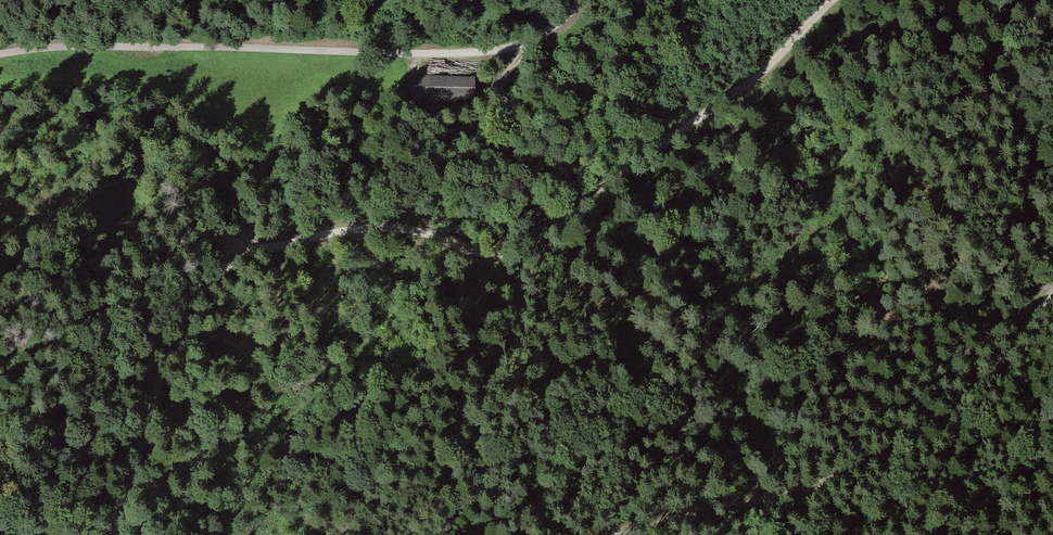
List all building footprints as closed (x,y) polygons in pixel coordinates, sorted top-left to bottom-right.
[(473,76),(413,74),(412,103),(473,104),(473,76)]
